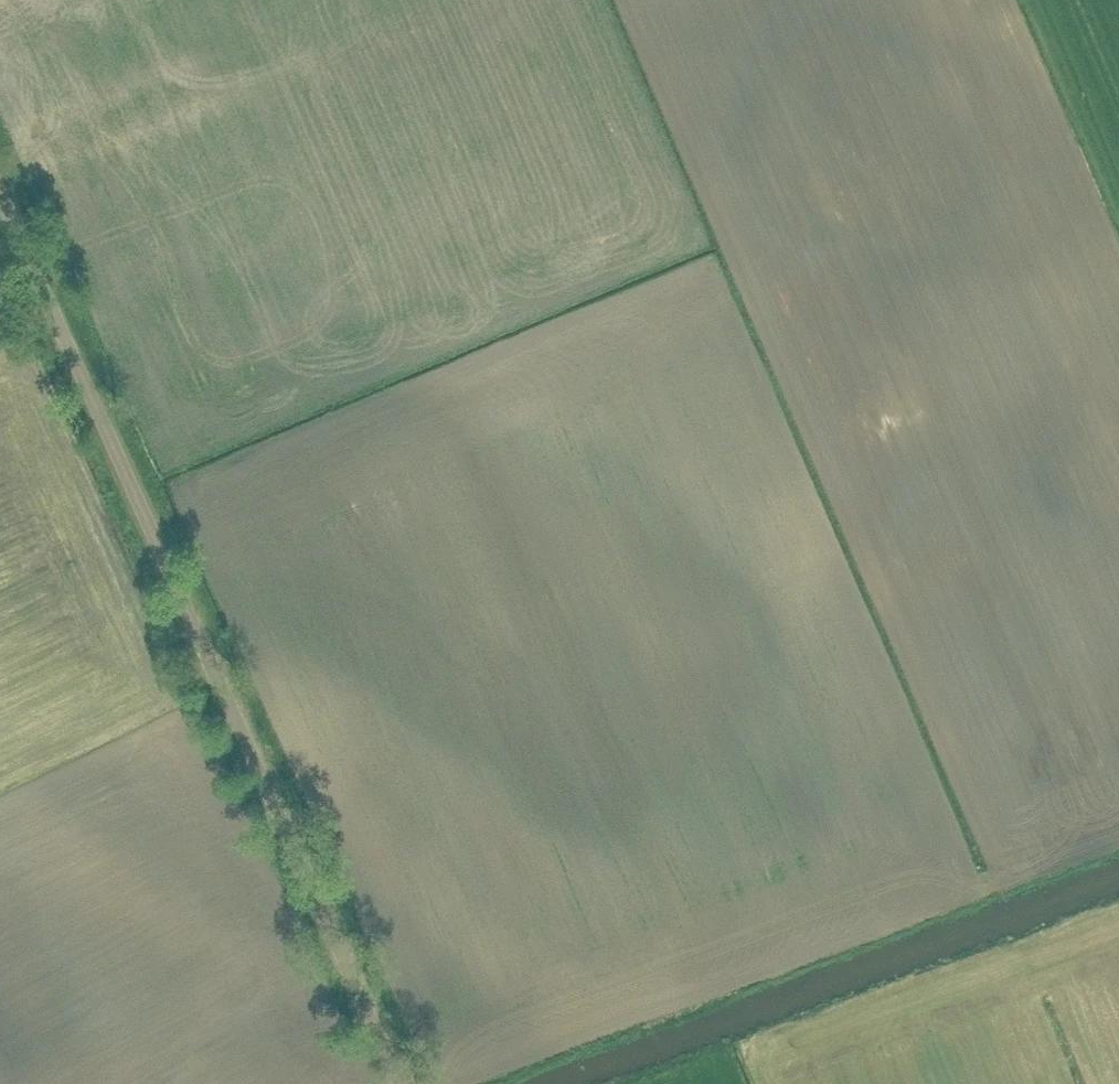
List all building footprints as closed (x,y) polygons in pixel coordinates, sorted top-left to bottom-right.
[(18,10),(15,0),(0,0),(0,15),(18,10)] [(23,13),(56,0),(17,0),(23,13)]
